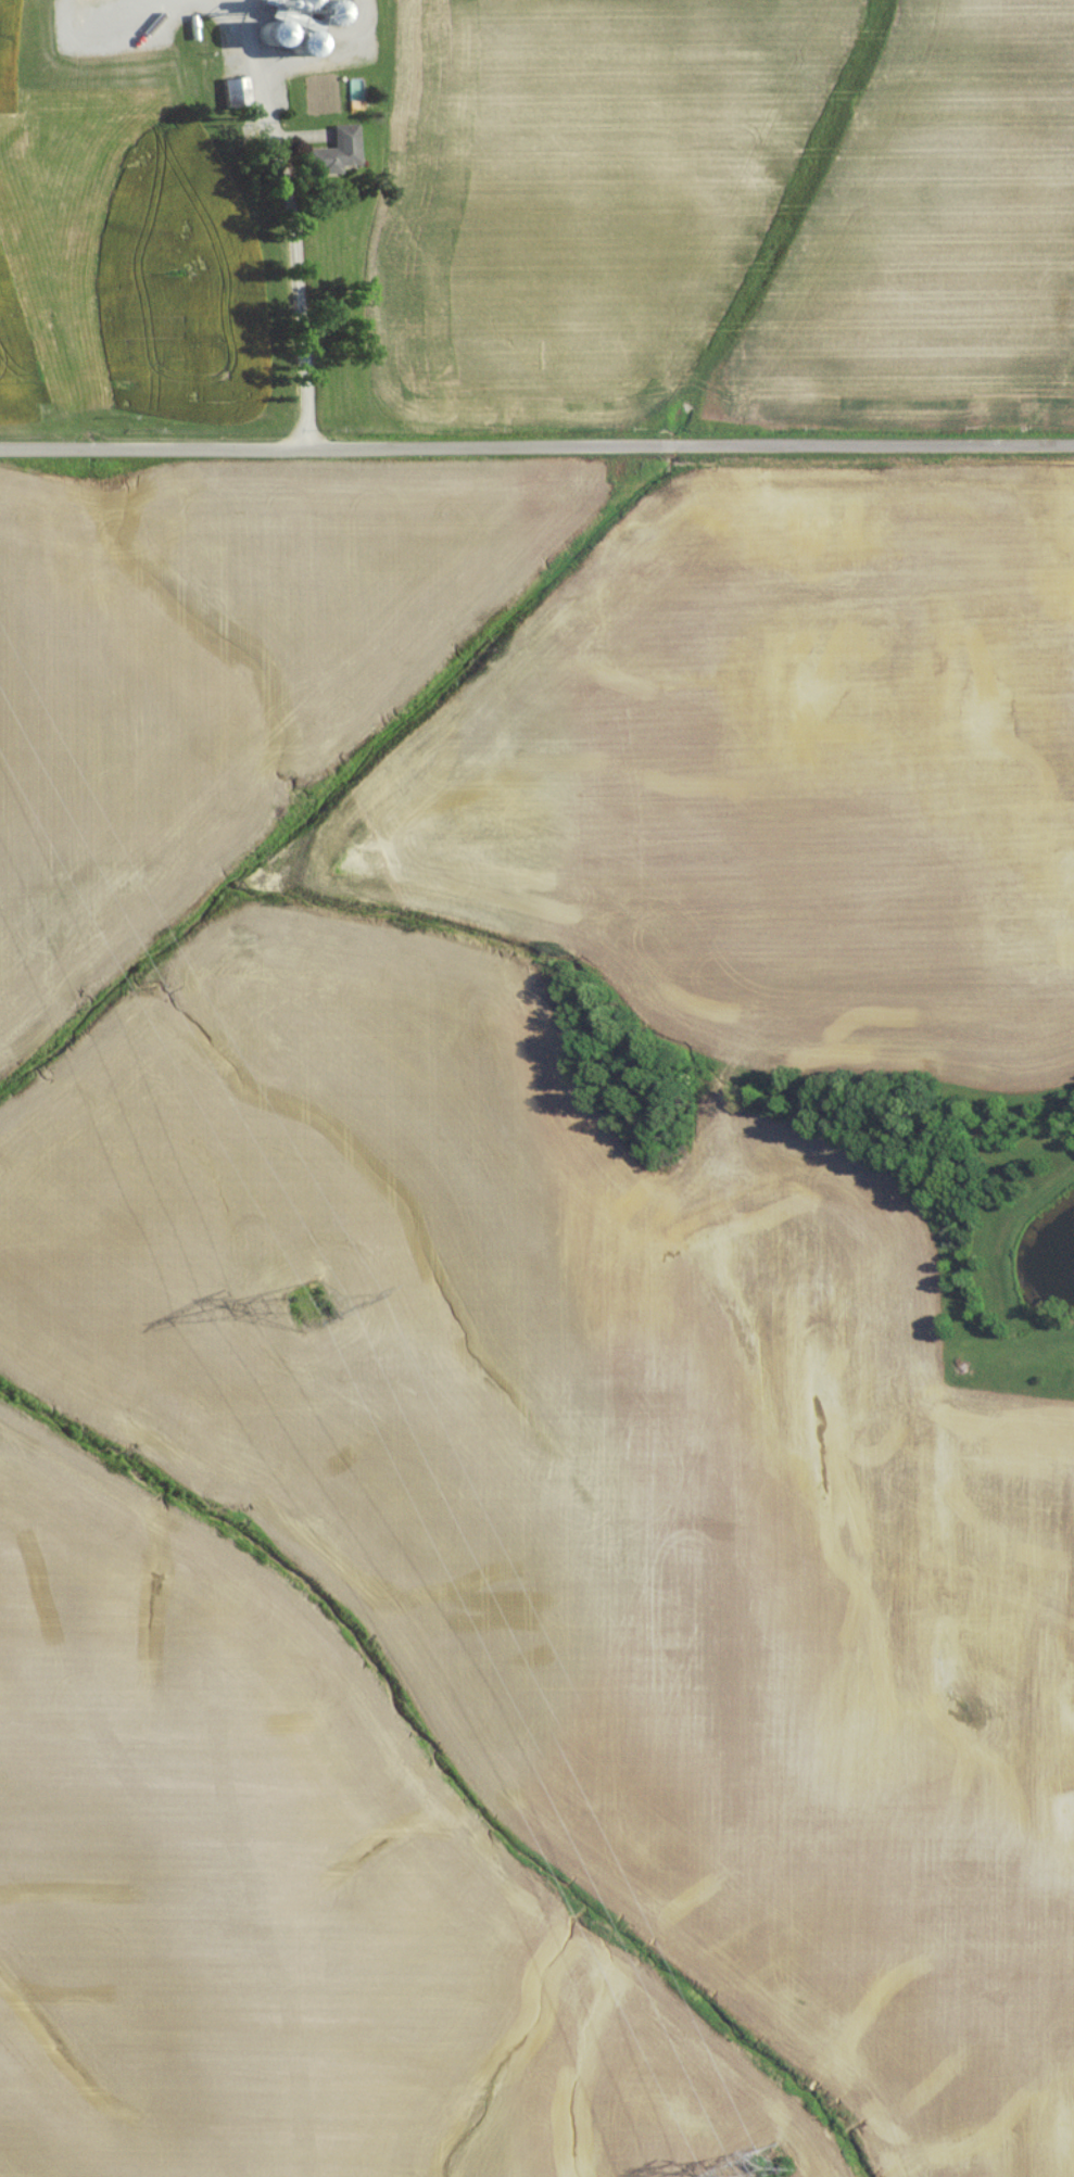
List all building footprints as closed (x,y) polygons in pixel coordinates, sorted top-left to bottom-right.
[(242,114),(242,84),(218,84),(218,114),(242,114)] [(351,131),(327,131),(327,154),(299,154),(299,182),(351,182),(351,131)]
